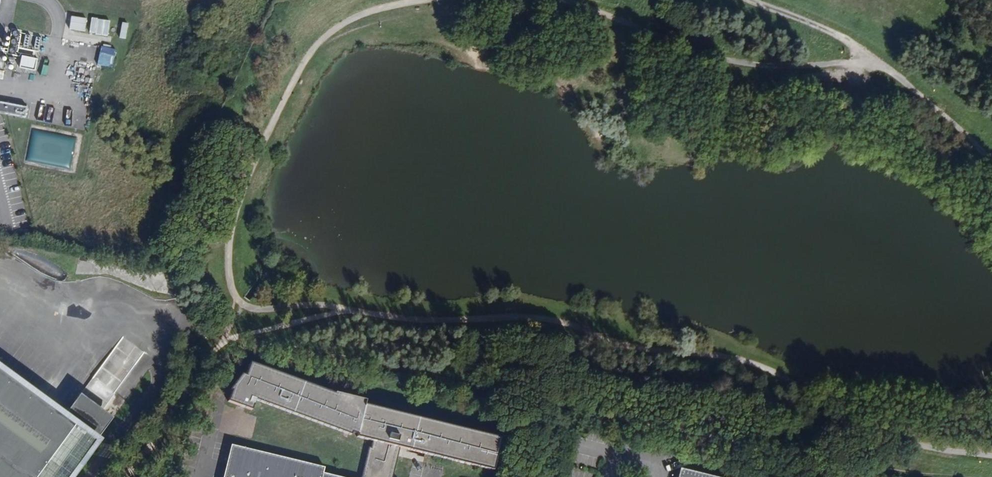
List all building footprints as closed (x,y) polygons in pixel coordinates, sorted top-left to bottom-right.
[(108,36),(111,21),(93,17),(90,32),(108,36)] [(79,30),(84,31),(87,19),(81,18),(79,30)] [(100,66),(114,67),(115,50),(101,49),(100,66)] [(23,54),(21,64),(36,68),(38,57),(23,54)] [(0,102),(0,111),(25,116),(28,107),(0,102)] [(79,136),(35,128),(29,161),(73,169),(79,136)] [(114,393),(142,350),(123,337),(110,357),(111,358),(107,364),(117,370),(106,388),(114,393)] [(357,436),(372,440),(370,446),(368,446),(360,476),(392,476),(399,445),(494,468),(501,437),(364,404),(363,406),(360,405),(361,403),(249,362),(245,375),(240,373),(228,389),(231,390),(227,400),(251,409),(254,399),(350,434),(351,432),(357,433),(357,436)] [(0,373),(0,476),(68,476),(94,442),(61,417),(0,373)] [(102,431),(69,406),(61,417),(94,442),(102,431)] [(323,472),(324,467),(231,445),(223,476),(322,476),(323,472)] [(515,468),(513,474),(521,476),(522,476),(524,473),(519,472),(520,470),(515,468)]
